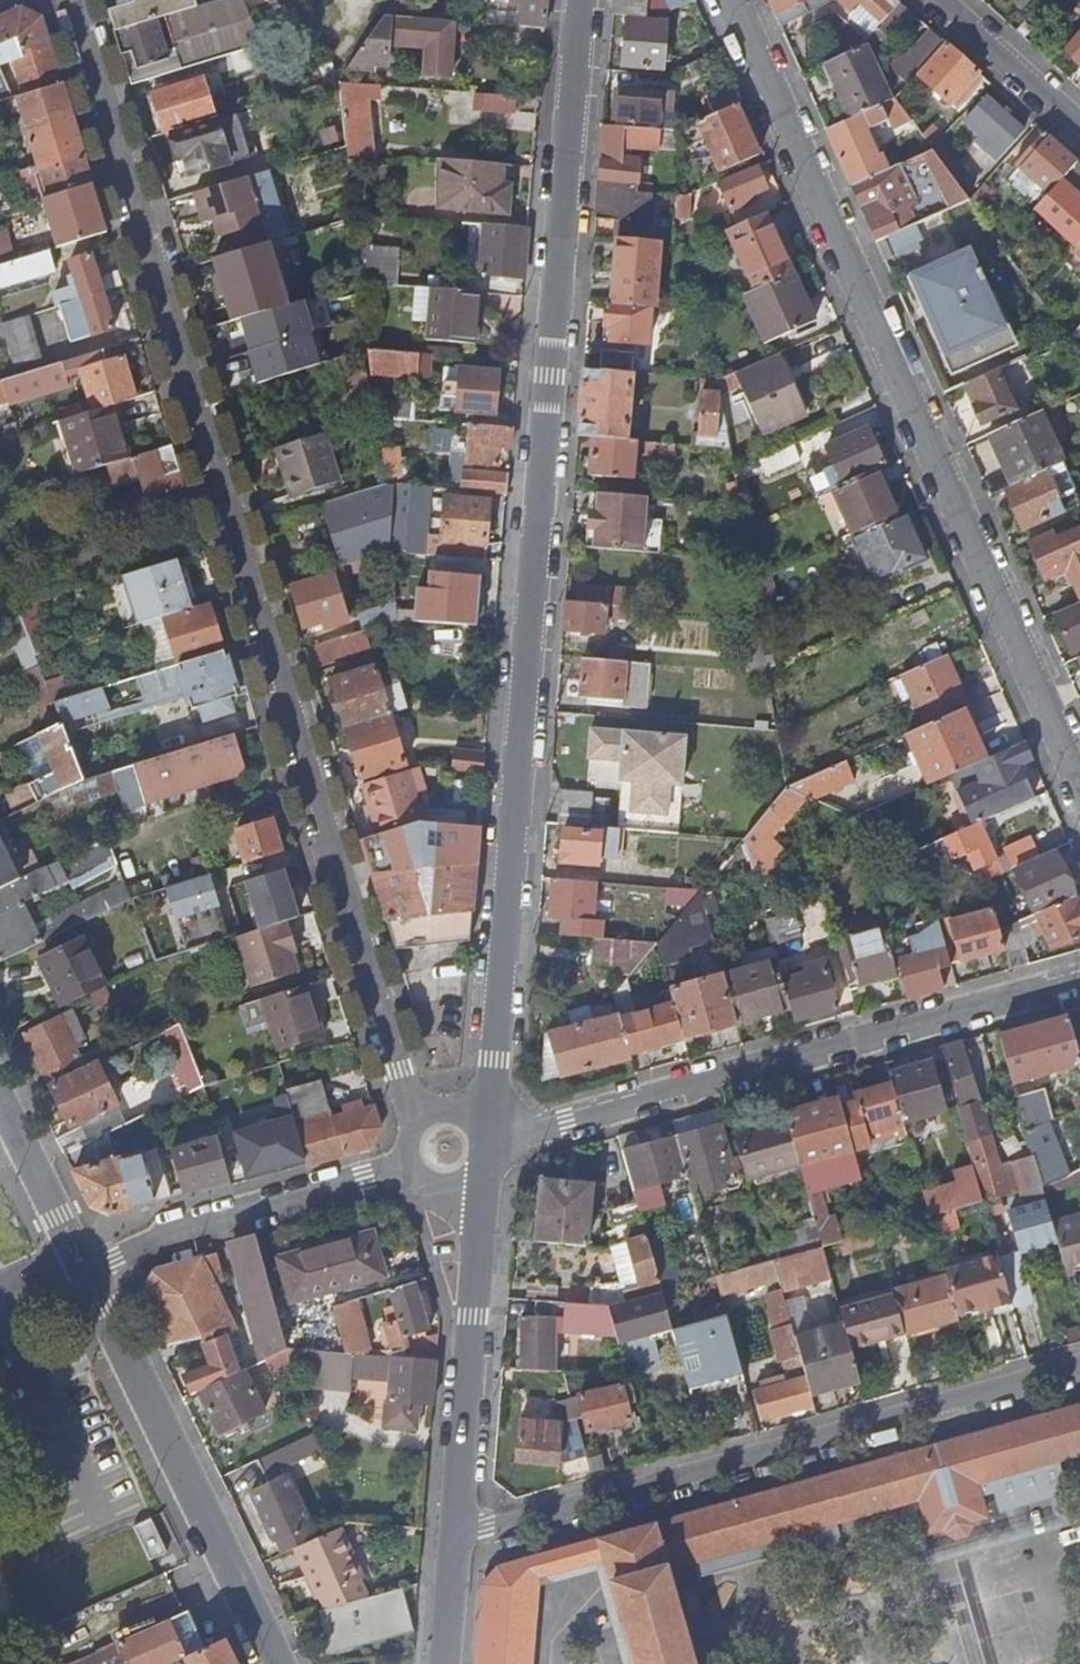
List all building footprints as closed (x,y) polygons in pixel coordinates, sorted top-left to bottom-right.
[(198,7),(196,0),(134,0),(136,4),(110,12),(116,32),(198,7)] [(264,45),(244,0),(220,0),(198,7),(116,32),(132,84),(264,45)] [(386,15),(404,16),(415,0),(396,0),(386,15)] [(546,28),(548,0),(510,0),(509,5),(522,7),(520,26),(546,28)] [(647,17),(648,0),(615,0),(613,15),(647,17)] [(804,0),(768,0),(774,14),(804,0)] [(774,14),(780,26),(829,4),(832,0),(804,0),(774,14)] [(881,22),(900,1),(898,0),(840,0),(851,12),(859,3),(881,22)] [(881,22),(866,41),(878,52),(912,13),(912,12),(900,1),(881,22)] [(2,51),(6,61),(13,58),(19,76),(20,81),(25,96),(63,85),(42,15),(21,8),(0,18),(0,52),(2,51)] [(488,23),(499,24),(500,14),(489,13),(488,23)] [(423,74),(450,76),(454,20),(404,16),(386,15),(347,69),(373,71),(373,65),(387,66),(388,42),(426,45),(423,74)] [(669,22),(630,18),(625,67),(664,71),(666,56),(672,57),(672,50),(666,49),(669,22)] [(917,74),(946,42),(932,30),(909,56),(900,48),(889,61),(892,76),(905,87),(907,85),(917,74)] [(1063,51),(1079,65),(1079,31),(1063,51)] [(983,76),(946,42),(917,74),(954,107),(983,76)] [(827,63),(852,118),(882,105),(887,102),(862,47),(859,49),(827,63)] [(694,77),(725,64),(719,51),(688,65),(694,77)] [(16,98),(0,64),(0,103),(16,98)] [(171,130),(215,117),(203,78),(153,93),(165,132),(171,130)] [(370,131),(373,131),(372,116),(369,117),(365,85),(341,83),(348,146),(349,163),(373,160),(370,131)] [(93,180),(63,85),(25,96),(16,98),(0,103),(0,117),(20,111),(44,194),(93,180)] [(715,115),(736,106),(742,103),(735,87),(707,99),(715,115)] [(659,114),(664,114),(665,101),(660,101),(660,93),(627,91),(627,93),(621,93),(620,105),(619,106),(617,108),(616,119),(619,123),(658,125),(659,114)] [(483,109),(516,111),(516,95),(484,93),(483,109)] [(1022,130),(986,98),(964,123),(983,140),(980,145),(996,159),(1022,130)] [(882,105),(888,120),(898,115),(897,113),(902,110),(894,100),(887,102),(882,105)] [(888,120),(882,105),(852,118),(826,130),(851,186),(887,170),(879,152),(883,150),(878,137),(872,139),(867,129),(888,120)] [(720,172),(758,155),(736,106),(715,115),(677,132),(684,148),(705,139),(720,172)] [(906,116),(902,110),(897,113),(898,115),(901,119),(906,116)] [(190,174),(229,162),(215,117),(171,130),(180,158),(184,157),(190,174)] [(927,122),(916,130),(932,149),(941,138),(927,122)] [(661,130),(604,126),(600,182),(638,185),(639,164),(622,163),(623,147),(659,150),(661,130)] [(1077,161),(1045,131),(1015,164),(1048,194),(1077,161)] [(941,138),(932,149),(956,182),(967,173),(942,138),(941,138)] [(956,182),(932,149),(887,170),(904,211),(885,220),(892,235),(969,199),(956,182)] [(441,207),(509,213),(511,188),(502,187),(503,164),(445,160),(441,207)] [(1076,246),(1079,242),(1079,196),(1077,193),(1079,190),(1079,163),(1077,161),(1048,194),(1036,209),(1076,246)] [(767,189),(757,166),(719,184),(731,211),(753,201),(751,197),(767,189)] [(268,170),(194,192),(203,222),(213,219),(219,237),(230,233),(235,251),(281,238),(288,236),(268,170)] [(885,220),(904,211),(887,170),(851,186),(876,243),(884,238),(892,235),(885,220)] [(61,253),(110,238),(93,180),(44,194),(61,253)] [(618,238),(646,241),(649,194),(637,193),(638,185),(600,182),(597,219),(619,221),(618,238)] [(994,192),(984,183),(969,199),(977,211),(994,192)] [(754,292),(794,273),(766,213),(728,230),(754,292)] [(481,273),(525,276),(529,229),(478,224),(478,230),(484,231),(481,273)] [(16,261),(6,230),(0,232),(0,266),(16,261)] [(1002,231),(997,237),(1003,247),(1010,239),(1002,231)] [(239,316),(298,300),(281,238),(211,257),(216,276),(212,280),(217,298),(221,297),(228,320),(239,316)] [(649,307),(654,308),(659,241),(646,241),(618,238),(612,305),(649,307)] [(876,243),(885,262),(893,257),(884,238),(876,243)] [(56,270),(50,250),(16,261),(0,266),(0,280),(2,286),(56,270)] [(367,282),(396,284),(398,256),(369,253),(367,282)] [(61,304),(104,292),(93,255),(71,262),(76,275),(70,277),(73,287),(57,292),(61,304)] [(967,256),(911,281),(952,372),(1012,345),(979,270),(974,273),(967,256)] [(766,343),(815,321),(794,273),(754,292),(745,295),(766,343)] [(429,339),(475,343),(479,291),(433,287),(429,339)] [(72,343),(115,329),(104,292),(61,304),(72,343)] [(307,299),(239,316),(247,349),(315,332),(307,299)] [(603,342),(646,344),(649,307),(612,305),(606,304),(603,342)] [(15,367),(42,360),(28,314),(1,323),(15,367)] [(1070,338),(1079,352),(1079,327),(1070,338)] [(315,332),(247,349),(255,381),(322,364),(315,332)] [(372,374),(417,377),(419,353),(369,349),(372,374)] [(601,371),(632,373),(634,355),(603,352),(601,371)] [(68,383),(66,376),(81,371),(93,411),(114,405),(137,398),(123,355),(99,363),(95,353),(0,382),(0,404),(68,383)] [(773,429),(805,415),(779,355),(738,374),(737,371),(718,380),(721,397),(744,387),(755,411),(764,407),(773,429)] [(346,419),(365,414),(359,395),(368,393),(366,371),(351,375),(346,356),(328,361),(346,419)] [(472,413),(496,415),(500,372),(461,369),(457,412),(472,413)] [(592,437),(626,440),(632,373),(601,371),(584,369),(578,437),(592,437)] [(999,369),(964,385),(969,397),(975,394),(979,403),(973,406),(981,425),(1016,410),(999,369)] [(717,441),(721,442),(721,447),(730,448),(721,397),(718,380),(700,379),(698,434),(717,435),(717,441)] [(975,394),(969,397),(973,406),(979,403),(975,394)] [(20,434),(62,421),(85,414),(81,404),(17,424),(20,434)] [(108,465),(130,458),(114,405),(93,411),(85,414),(62,421),(78,474),(84,472),(108,465)] [(765,432),(773,429),(764,407),(755,411),(765,432)] [(1063,462),(1041,412),(987,435),(1010,486),(1047,470),(1063,462)] [(471,424),(495,426),(496,415),(472,413),(471,424)] [(468,462),(498,465),(500,448),(511,448),(513,427),(495,426),(471,424),(470,437),(454,436),(452,449),(469,450),(468,462)] [(833,488),(880,467),(884,465),(868,429),(851,437),(845,439),(827,447),(833,460),(817,467),(827,491),(833,488)] [(291,495),(340,481),(325,432),(276,447),(291,495)] [(589,475),(633,479),(636,441),(626,440),(592,437),(589,475)] [(642,455),(673,458),(674,444),(643,441),(642,455)] [(147,499),(170,491),(169,490),(185,485),(173,445),(130,458),(108,465),(114,487),(140,478),(147,499)] [(383,484),(401,486),(398,448),(380,447),(383,484)] [(722,466),(732,464),(730,448),(721,447),(719,447),(722,466)] [(1063,462),(1047,470),(1010,486),(1005,488),(1023,530),(1076,507),(1071,495),(1077,493),(1063,462)] [(91,494),(114,487),(108,465),(84,472),(91,494)] [(899,518),(901,517),(880,467),(833,488),(854,537),(899,518)] [(461,490),(507,494),(509,475),(463,471),(461,490)] [(73,499),(91,494),(84,472),(78,474),(66,478),(73,499)] [(728,499),(738,498),(735,482),(724,483),(728,499)] [(391,551),(425,554),(428,536),(432,488),(401,486),(383,484),(324,502),(344,566),(391,551)] [(593,548),(659,553),(662,520),(645,519),(647,497),(597,493),(593,548)] [(425,554),(484,559),(489,501),(446,497),(443,537),(428,536),(425,554)] [(907,536),(914,532),(907,515),(901,517),(899,518),(907,536)] [(893,572),(925,557),(914,532),(907,536),(899,518),(854,537),(840,543),(862,595),(896,581),(893,572)] [(1079,530),(1056,540),(1052,533),(1029,542),(1046,580),(1067,570),(1079,599),(1079,533),(1079,530)] [(163,616),(192,608),(177,559),(122,576),(136,624),(163,616)] [(429,588),(418,587),(415,620),(477,626),(481,577),(430,572),(429,588)] [(347,621),(333,574),(292,587),(304,626),(328,619),(330,626),(347,621)] [(576,603),(606,605),(611,606),(626,607),(628,590),(577,586),(576,603)] [(364,629),(398,619),(396,601),(359,612),(364,629)] [(563,630),(605,632),(606,605),(576,603),(565,602),(563,630)] [(172,666),(223,650),(208,603),(192,608),(163,616),(176,657),(170,659),(172,666)] [(1055,617),(1070,649),(1078,646),(1079,645),(1079,605),(1055,617)] [(32,626),(37,624),(31,606),(18,611),(24,626),(31,623),(32,626)] [(617,617),(626,617),(626,607),(611,606),(610,614),(617,615),(617,617)] [(754,637),(761,635),(758,619),(751,620),(754,637)] [(27,633),(39,628),(37,624),(32,626),(31,623),(24,626),(27,633)] [(34,651),(47,647),(39,628),(27,633),(28,636),(34,651)] [(309,667),(370,648),(364,629),(304,648),(309,667)] [(753,673),(768,674),(761,635),(754,637),(747,638),(753,673)] [(237,695),(223,650),(172,666),(138,677),(145,701),(147,708),(187,696),(192,709),(204,705),(204,706),(204,707),(204,708),(204,709),(204,710),(204,711),(204,712),(204,713),(205,713),(205,714),(206,714),(206,715),(206,716),(207,716),(208,716),(209,716),(210,716),(211,716),(212,716),(213,716),(213,715),(214,715),(215,715),(215,714),(215,713),(216,713),(216,712),(216,711),(218,715),(227,711),(228,711),(228,710),(229,709),(229,708),(230,708),(230,707),(230,706),(230,705),(228,698),(237,695)] [(924,726),(964,709),(967,707),(945,656),(902,675),(924,726)] [(602,706),(647,709),(651,665),(583,659),(580,698),(602,700),(602,706)] [(346,727),(391,714),(407,709),(397,678),(381,683),(376,666),(331,680),(346,727)] [(109,708),(103,688),(54,703),(62,723),(107,708),(109,708)] [(66,733),(147,708),(145,701),(108,713),(107,708),(62,723),(66,733)] [(952,774),(973,765),(986,759),(964,709),(924,726),(908,733),(930,784),(952,774)] [(361,778),(406,764),(391,714),(346,727),(361,778)] [(40,801),(84,780),(67,734),(66,733),(62,723),(37,734),(54,772),(31,783),(40,801)] [(683,786),(687,737),(592,729),(589,759),(622,761),(621,781),(623,781),(634,782),(631,830),(680,834),(681,815),(669,814),(671,785),(683,786)] [(124,811),(248,773),(236,733),(112,771),(124,811)] [(995,812),(1033,795),(1020,766),(1033,759),(1026,742),(986,759),(973,765),(981,782),(960,792),(959,792),(974,826),(979,823),(996,816),(995,812)] [(486,753),(455,750),(453,770),(484,773),(486,753)] [(813,799),(855,779),(847,761),(787,787),(808,797),(813,799)] [(981,782),(973,765),(952,774),(960,792),(981,782)] [(419,767),(413,769),(418,793),(425,791),(419,767)] [(362,784),(378,835),(421,822),(425,821),(418,793),(413,769),(362,784)] [(634,782),(623,781),(619,829),(625,829),(631,830),(634,782)] [(750,862),(808,797),(787,787),(743,840),(750,862)] [(610,800),(594,798),(594,793),(561,790),(558,824),(603,827),(608,828),(610,800)] [(28,875),(2,819),(0,820),(0,839),(20,879),(28,875)] [(246,864),(282,853),(272,821),(236,832),(246,864)] [(395,947),(471,939),(480,826),(421,822),(378,835),(362,839),(395,947)] [(948,863),(967,855),(973,869),(979,867),(986,881),(1002,874),(979,823),(974,826),(920,850),(948,863)] [(600,854),(623,857),(625,829),(619,829),(608,828),(603,827),(602,834),(564,830),(561,862),(599,865),(600,854)] [(76,882),(123,865),(113,837),(65,854),(76,882)] [(20,879),(0,839),(0,888),(20,879)] [(1013,869),(1040,857),(1032,839),(1005,851),(1013,869)] [(920,850),(909,844),(906,849),(890,842),(885,852),(895,873),(927,874),(920,850)] [(928,878),(951,871),(948,863),(920,850),(927,874),(927,877),(928,878)] [(1035,915),(1075,896),(1056,853),(1015,872),(1035,915)] [(42,942),(22,902),(67,880),(57,860),(28,875),(20,879),(0,888),(0,963),(42,942)] [(121,867),(80,885),(93,915),(135,896),(121,867)] [(285,870),(245,882),(260,929),(300,918),(285,870)] [(243,934),(240,922),(227,925),(211,873),(167,887),(187,952),(243,934)] [(562,935),(603,938),(605,921),(594,920),(597,883),(555,879),(551,918),(563,920),(562,935)] [(667,903),(690,905),(701,891),(668,888),(667,903)] [(1079,934),(1079,906),(1075,896),(1035,915),(1021,921),(1024,933),(1034,928),(1039,937),(1044,935),(1050,948),(1079,934)] [(707,915),(716,912),(711,897),(703,899),(707,915)] [(952,964),(1005,948),(1000,931),(994,911),(953,923),(951,917),(940,921),(947,946),(952,964)] [(714,941),(732,936),(728,918),(710,924),(714,941)] [(920,935),(888,944),(894,963),(898,979),(902,994),(907,993),(909,999),(943,989),(937,969),(952,966),(952,964),(947,946),(940,921),(939,918),(917,925),(920,935)] [(253,987),(305,971),(289,921),(260,929),(237,936),(253,987)] [(1007,954),(1025,948),(1028,948),(1027,943),(1024,933),(1021,921),(1000,931),(1005,948),(1007,954)] [(1027,943),(1039,937),(1034,928),(1024,933),(1027,943)] [(880,984),(898,979),(894,963),(888,944),(885,931),(847,942),(852,961),(843,963),(857,1014),(874,1009),(866,982),(879,978),(880,984)] [(72,1001),(104,986),(82,939),(41,958),(55,988),(53,989),(62,1007),(72,1001)] [(653,945),(605,942),(603,974),(627,977),(653,945)] [(1011,970),(1030,965),(1025,948),(1007,954),(1011,970)] [(778,963),(784,961),(782,954),(776,956),(777,960),(778,963)] [(737,1023),(791,1008),(781,974),(778,963),(777,960),(724,974),(724,975),(737,1023)] [(795,1021),(837,1009),(826,970),(790,980),(788,973),(781,974),(791,1008),(795,1021)] [(691,1035),(737,1023),(724,975),(670,990),(675,1004),(683,1037),(684,1039),(692,1037),(691,1035)] [(278,1047),(323,1033),(307,984),(263,998),(278,1047)] [(79,1016),(111,1000),(104,986),(72,1001),(79,1016)] [(629,1052),(683,1037),(675,1004),(621,1019),(629,1052)] [(51,1085),(109,1058),(103,1046),(80,1057),(75,1046),(84,1042),(70,1012),(23,1034),(48,1087),(51,1085)] [(542,1081),(631,1058),(629,1052),(619,1015),(546,1034),(542,1081)] [(1079,1065),(1079,1063),(1069,1024),(1067,1019),(1001,1037),(1013,1083),(1079,1065)] [(1069,1024),(1079,1063),(1079,1021),(1069,1024)] [(181,1097),(204,1086),(180,1023),(165,1030),(178,1065),(170,1068),(181,1097)] [(985,1201),(1008,1195),(1009,1196),(1042,1187),(1034,1159),(1017,1164),(1001,1168),(991,1135),(980,1104),(961,1042),(940,1048),(943,1058),(947,1058),(961,1106),(957,1107),(967,1142),(969,1142),(985,1201)] [(78,1121),(116,1104),(100,1072),(114,1065),(110,1057),(109,1058),(51,1085),(71,1125),(78,1121)] [(903,1122),(944,1110),(931,1064),(891,1075),(893,1084),(903,1122)] [(210,1108),(248,1097),(242,1074),(204,1086),(210,1108)] [(307,1165),(369,1148),(380,1128),(373,1106),(323,1120),(312,1083),(286,1090),(294,1119),(307,1165)] [(893,1084),(857,1095),(860,1103),(842,1108),(854,1151),(907,1136),(904,1125),(903,1122),(893,1084)] [(1027,1132),(1048,1123),(1054,1121),(1045,1091),(1018,1099),(1027,1132)] [(842,1108),(840,1099),(785,1113),(788,1121),(800,1166),(823,1248),(840,1243),(835,1221),(827,1219),(823,1207),(831,1204),(827,1189),(862,1180),(854,1151),(842,1108)] [(108,1132),(125,1124),(116,1104),(78,1121),(81,1127),(87,1133),(95,1128),(99,1136),(108,1132)] [(241,1160),(263,1154),(259,1136),(253,1116),(231,1122),(241,1160)] [(272,1154),(280,1152),(285,1171),(307,1165),(294,1119),(273,1125),(274,1132),(259,1136),(263,1154),(271,1151),(272,1154)] [(746,1180),(800,1166),(788,1121),(734,1135),(746,1180)] [(1045,1181),(1066,1172),(1048,1123),(1027,1132),(1027,1134),(1031,1145),(1045,1181)] [(64,1153),(99,1136),(95,1128),(87,1133),(81,1127),(58,1139),(64,1153)] [(704,1192),(724,1186),(730,1190),(738,1188),(740,1183),(738,1175),(733,1176),(728,1159),(734,1158),(732,1150),(726,1152),(719,1127),(677,1138),(688,1177),(690,1183),(700,1180),(704,1192)] [(112,1214),(171,1197),(158,1149),(117,1159),(108,1132),(99,1136),(64,1153),(90,1205),(112,1214)] [(182,1194),(231,1179),(219,1137),(170,1151),(182,1194)] [(648,1187),(688,1177),(677,1138),(624,1153),(638,1203),(639,1206),(652,1202),(648,1187)] [(964,1208),(984,1203),(974,1167),(954,1173),(958,1186),(964,1208)] [(1079,1186),(1079,1170),(1067,1176),(1047,1185),(1042,1187),(1044,1196),(1079,1186)] [(1047,1185),(1067,1176),(1066,1172),(1045,1181),(1047,1185)] [(537,1241),(587,1245),(592,1185),(542,1181),(537,1241)] [(948,1213),(964,1208),(958,1186),(924,1196),(930,1218),(948,1213)] [(1000,1259),(1055,1245),(1041,1197),(1044,1196),(1042,1187),(1009,1196),(984,1203),(989,1220),(999,1256),(1000,1259)] [(627,1241),(647,1236),(639,1206),(638,1203),(609,1211),(617,1243),(627,1241)] [(948,1213),(930,1218),(935,1235),(952,1231),(948,1213)] [(1052,1224),(1065,1268),(1079,1264),(1079,1217),(1052,1224)] [(328,1290),(383,1274),(370,1232),(316,1248),(328,1290)] [(843,1255),(880,1245),(877,1233),(871,1235),(854,1240),(840,1243),(843,1255)] [(287,1348),(257,1236),(234,1242),(236,1248),(266,1358),(287,1348)] [(661,1292),(662,1292),(647,1236),(627,1241),(631,1256),(634,1266),(640,1287),(622,1292),(620,1283),(591,1286),(588,1304),(609,1306),(661,1292)] [(291,1301),(328,1290),(316,1248),(279,1259),(291,1301)] [(782,1293),(831,1278),(823,1248),(774,1262),(779,1280),(781,1290),(782,1293)] [(169,1346),(230,1331),(235,1331),(237,1330),(230,1315),(214,1285),(223,1282),(215,1253),(152,1271),(143,1292),(169,1346)] [(627,1268),(634,1266),(631,1256),(624,1257),(627,1268)] [(999,1256),(945,1270),(947,1279),(947,1280),(957,1317),(989,1308),(991,1311),(1012,1305),(1000,1259),(999,1256)] [(746,1289),(779,1280),(774,1262),(769,1263),(716,1277),(721,1295),(738,1291),(740,1297),(747,1295),(746,1289)] [(1079,1272),(1079,1264),(1065,1268),(1067,1275),(1079,1272)] [(905,1334),(958,1319),(957,1317),(947,1280),(894,1293),(894,1297),(905,1334)] [(232,1315),(223,1282),(214,1285),(230,1315),(232,1315)] [(388,1321),(391,1324),(387,1325),(387,1324),(386,1324),(385,1323),(384,1323),(384,1324),(383,1324),(382,1324),(382,1325),(382,1326),(381,1326),(381,1327),(384,1337),(384,1338),(383,1339),(383,1340),(383,1341),(383,1342),(384,1342),(384,1343),(385,1343),(386,1343),(386,1344),(390,1356),(395,1357),(404,1358),(436,1361),(438,1335),(425,1339),(423,1332),(429,1330),(425,1315),(431,1313),(425,1291),(419,1293),(415,1282),(389,1290),(390,1293),(382,1295),(386,1307),(385,1311),(385,1314),(386,1318),(388,1321)] [(783,1317),(789,1316),(782,1293),(781,1290),(767,1295),(773,1315),(782,1313),(783,1317)] [(652,1336),(671,1330),(661,1292),(609,1306),(618,1337),(620,1345),(652,1336)] [(894,1297),(840,1311),(844,1325),(851,1349),(905,1334),(894,1297)] [(362,1336),(368,1354),(371,1355),(369,1350),(372,1351),(357,1299),(348,1302),(357,1335),(362,1336)] [(563,1332),(618,1337),(609,1306),(588,1304),(536,1300),(535,1316),(521,1316),(521,1369),(555,1371),(555,1318),(564,1318),(563,1332)] [(368,1354),(362,1336),(357,1335),(348,1302),(333,1307),(347,1353),(368,1354)] [(1012,1305),(991,1311),(992,1317),(1014,1311),(1012,1305)] [(743,1372),(727,1318),(674,1333),(689,1387),(743,1372)] [(816,1414),(865,1400),(855,1363),(853,1356),(851,1349),(844,1325),(795,1339),(800,1357),(804,1371),(813,1405),(816,1414)] [(781,1362),(800,1357),(795,1339),(791,1326),(772,1331),(781,1362)] [(629,1378),(661,1369),(652,1336),(620,1345),(629,1378)] [(198,1391),(237,1372),(226,1337),(202,1342),(209,1364),(184,1376),(193,1393),(198,1391)] [(274,1374),(294,1367),(293,1364),(287,1348),(266,1358),(274,1374)] [(293,1364),(391,1373),(388,1399),(387,1399),(384,1426),(417,1428),(418,1403),(432,1404),(436,1361),(404,1358),(395,1357),(390,1356),(371,1355),(368,1354),(347,1353),(287,1348),(293,1364)] [(218,1434),(264,1412),(243,1369),(237,1372),(198,1391),(218,1434)] [(760,1419),(813,1405),(804,1371),(798,1373),(800,1380),(753,1393),(760,1419)] [(568,1390),(578,1391),(578,1383),(595,1385),(595,1375),(563,1372),(568,1390)] [(631,1420),(640,1418),(630,1383),(622,1385),(631,1420)] [(612,1425),(631,1420),(622,1385),(605,1390),(604,1385),(595,1387),(597,1393),(580,1397),(589,1432),(605,1427),(612,1425)] [(1079,1455),(1079,1409),(499,1570),(483,1587),(477,1663),(530,1663),(538,1574),(547,1573),(606,1557),(636,1663),(693,1663),(673,1589),(690,1600),(706,1602),(704,1594),(687,1577),(671,1581),(668,1568),(921,1498),(931,1532),(946,1528),(948,1533),(958,1537),(966,1534),(972,1526),(970,1521),(987,1517),(977,1483),(993,1478),(997,1494),(990,1496),(995,1514),(1071,1494),(1062,1460),(1079,1455)] [(556,1463),(560,1421),(519,1419),(515,1460),(556,1463)] [(251,1491),(275,1542),(277,1541),(283,1553),(294,1547),(310,1540),(304,1528),(310,1525),(285,1477),(282,1469),(321,1450),(314,1432),(256,1460),(264,1477),(267,1483),(251,1491)] [(321,1534),(340,1526),(347,1522),(341,1506),(314,1519),(321,1534)] [(152,1520),(135,1529),(150,1561),(168,1552),(152,1520)] [(310,1525),(304,1528),(310,1540),(315,1537),(310,1525)] [(359,1578),(363,1577),(340,1526),(321,1534),(310,1540),(294,1547),(318,1598),(320,1597),(359,1578)] [(359,1578),(320,1597),(324,1610),(365,1598),(359,1578)] [(324,1610),(319,1611),(329,1647),(412,1623),(402,1587),(365,1598),(324,1610)] [(185,1658),(205,1649),(187,1613),(73,1663),(173,1663),(185,1658)] [(225,1640),(205,1649),(185,1658),(188,1663),(237,1663),(225,1640)]
